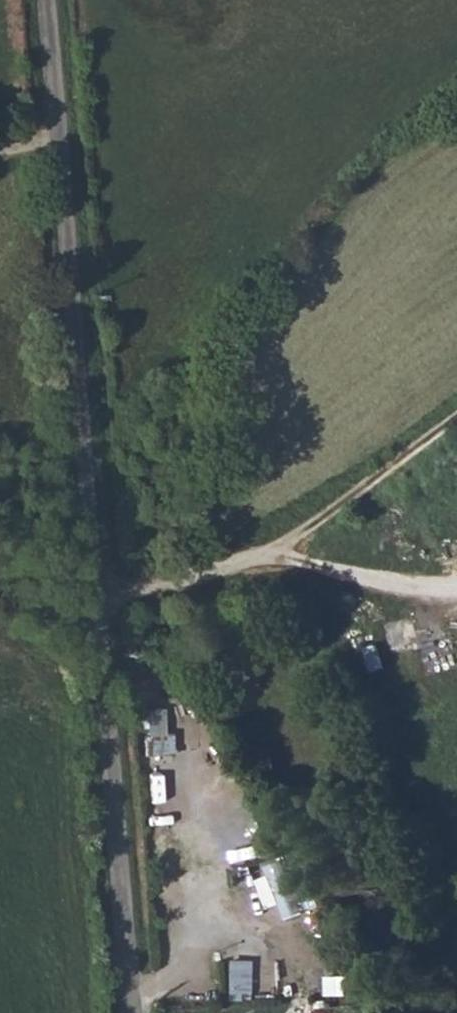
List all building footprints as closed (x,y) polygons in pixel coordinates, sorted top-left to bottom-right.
[(169,757),(169,706),(145,706),(146,757),(169,757)] [(249,987),(248,960),(228,961),(230,988),(249,987)] [(326,960),(326,993),(351,993),(352,960),(326,960)]
